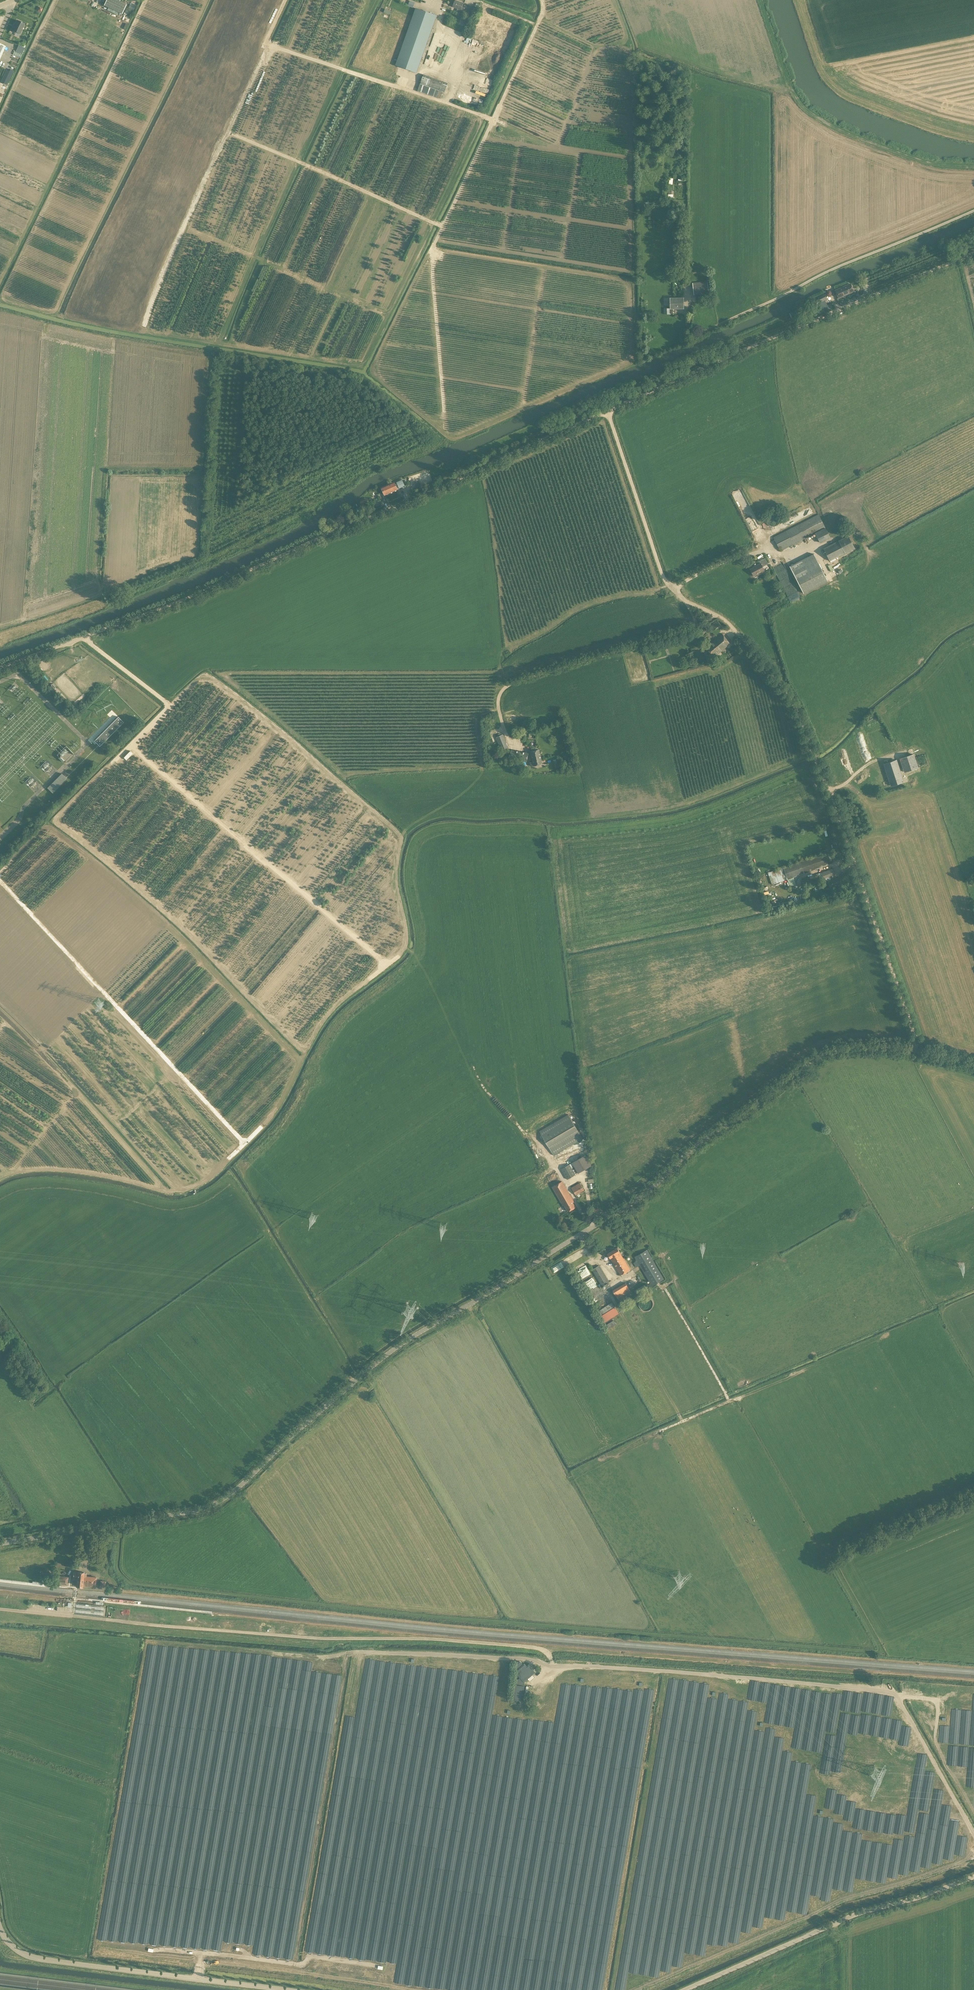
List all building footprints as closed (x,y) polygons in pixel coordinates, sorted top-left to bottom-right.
[(122,14),(126,5),(116,0),(106,0),(104,5),(122,14)] [(465,8),(462,7),(464,3),(455,0),(453,7),(457,9),(457,11),(463,14),(465,8)] [(416,72),(436,16),(417,9),(397,65),(416,72)] [(20,34),(25,24),(17,20),(15,24),(14,24),(11,30),(20,34)] [(440,52),(450,54),(451,47),(442,45),(440,52)] [(425,63),(431,64),(436,46),(433,46),(432,50),(429,49),(425,63)] [(6,70),(2,79),(8,82),(13,71),(10,70),(10,71),(6,70)] [(487,72),(485,78),(494,81),(496,75),(487,72)] [(437,98),(440,91),(444,92),(448,83),(424,75),(418,91),(437,98)] [(693,284),(694,295),(709,294),(707,282),(693,284)] [(850,284),(835,290),(839,298),(854,292),(850,284)] [(828,306),(825,300),(827,299),(825,293),(817,297),(819,303),(820,303),(822,309),(828,306)] [(670,298),(670,308),(670,309),(683,309),(683,298),(670,298)] [(399,488),(405,486),(402,479),(396,482),(399,488)] [(381,487),(385,495),(398,489),(394,481),(381,487)] [(830,538),(825,528),(818,514),(773,537),(780,551),(815,534),(820,543),(830,538)] [(854,548),(848,536),(823,549),(830,561),(854,548)] [(828,581),(814,554),(790,566),(804,593),(828,581)] [(765,571),(763,567),(768,564),(765,558),(759,561),(760,564),(754,567),(750,569),(754,576),(757,574),(758,575),(761,573),(765,571)] [(717,620),(709,627),(715,635),(723,628),(717,620)] [(705,647),(714,657),(730,644),(721,633),(705,647)] [(147,705),(138,714),(143,719),(152,710),(147,705)] [(124,723),(118,717),(94,741),(100,747),(124,723)] [(503,734),(496,737),(502,752),(509,749),(503,734)] [(65,762),(74,753),(65,745),(57,754),(65,762)] [(531,752),(532,759),(541,757),(539,750),(536,750),(535,748),(532,748),(532,751),(531,752)] [(134,753),(130,749),(122,758),(126,762),(134,753)] [(528,753),(511,750),(510,759),(526,762),(528,753)] [(914,754),(900,758),(904,772),(918,767),(914,754)] [(925,755),(916,758),(919,767),(928,765),(925,755)] [(541,757),(532,759),(533,762),(530,762),(531,766),(534,765),(534,766),(542,764),(541,757)] [(897,760),(884,764),(888,776),(891,786),(903,781),(897,760)] [(62,773),(47,788),(53,793),(67,779),(62,773)] [(780,882),(787,879),(831,864),(827,851),(786,866),(776,870),(780,882)] [(823,879),(831,877),(832,880),(831,880),(833,887),(834,886),(834,888),(838,887),(837,885),(841,884),(839,877),(834,879),(833,876),(835,875),(833,868),(821,872),(802,879),(804,885),(823,879)] [(539,1131),(548,1147),(553,1155),(582,1139),(568,1114),(539,1131)] [(567,1180),(575,1174),(591,1165),(585,1155),(572,1163),(569,1164),(561,1169),(567,1180)] [(564,1205),(568,1211),(575,1207),(571,1201),(573,1200),(562,1181),(552,1187),(563,1206),(564,1205)] [(580,1183),(571,1188),(575,1195),(584,1190),(580,1183)] [(607,1253),(620,1275),(630,1269),(620,1252),(617,1247),(607,1253)] [(636,1267),(639,1265),(652,1286),(664,1279),(647,1249),(635,1256),(637,1260),(633,1263),(636,1267)] [(554,1273),(560,1268),(557,1263),(550,1268),(554,1273)] [(609,1282),(599,1265),(592,1269),(602,1286),(609,1282)] [(586,1281),(592,1277),(587,1270),(581,1275),(586,1281)] [(612,1290),(619,1302),(633,1295),(626,1282),(612,1290)] [(646,1283),(634,1291),(636,1295),(648,1288),(646,1283)] [(651,1306),(651,1298),(643,1299),(643,1300),(641,1300),(641,1307),(651,1306)] [(601,1316),(614,1307),(612,1302),(598,1311),(601,1316)] [(614,1320),(607,1324),(609,1328),(616,1324),(614,1320)] [(82,1584),(86,1584),(86,1576),(87,1573),(83,1572),(78,1572),(74,1571),(73,1579),(77,1579),(76,1587),(82,1587),(82,1584)] [(67,1585),(67,1584),(68,1576),(55,1575),(54,1583),(67,1585)] [(96,1577),(86,1576),(86,1584),(95,1585),(95,1582),(97,1582),(97,1579),(96,1579),(96,1577)] [(527,1678),(531,1674),(531,1673),(534,1671),(529,1665),(527,1666),(525,1663),(523,1664),(520,1661),(515,1664),(518,1668),(518,1669),(520,1672),(518,1674),(520,1677),(518,1679),(517,1682),(517,1684),(515,1684),(513,1699),(523,1699),(525,1685),(524,1685),(524,1679),(526,1678),(527,1678)]
